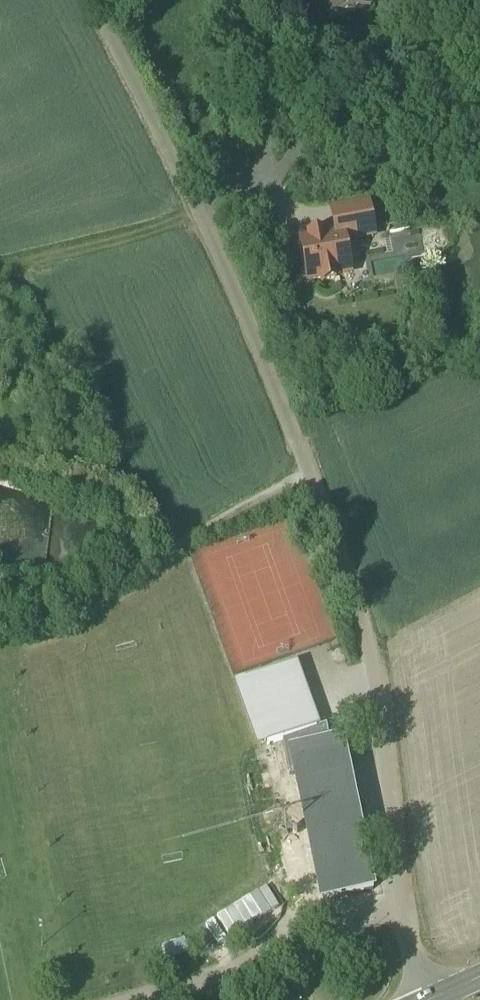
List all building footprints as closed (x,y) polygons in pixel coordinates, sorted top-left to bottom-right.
[(312,23),(366,7),(363,0),(306,0),(312,23)] [(368,204),(333,211),(337,234),(343,233),(345,243),(374,238),(368,204)] [(337,234),(325,237),(324,234),(310,237),(310,239),(302,241),(309,282),(323,280),(323,282),(337,280),(336,277),(351,274),(345,243),(343,233),(337,234)] [(294,665),(245,683),(268,748),(284,742),(286,754),(324,746),(321,729),(317,730),(294,665)] [(286,754),(291,777),(297,776),(322,894),(344,889),(341,874),(369,869),(344,751),(342,742),(324,746),(286,754)]
